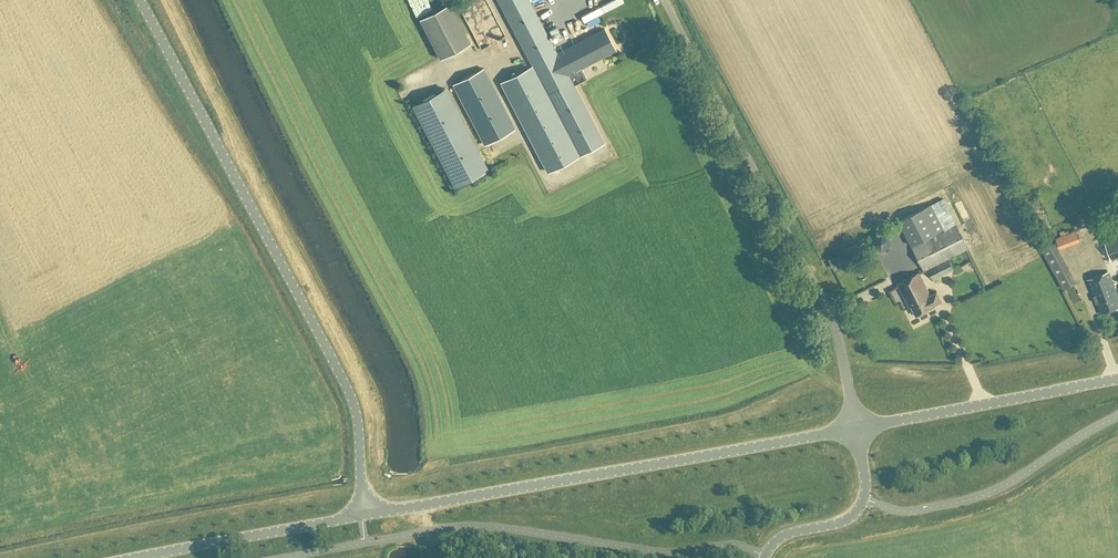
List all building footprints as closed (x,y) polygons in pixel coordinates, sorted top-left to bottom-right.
[(533,66),(579,156),(604,143),(574,86),(587,79),(582,68),(616,51),(605,29),(557,54),(529,0),(498,0),(533,66)] [(470,43),(449,2),(419,17),(441,59),(470,43)] [(533,66),(501,83),(548,172),(579,156),(533,66)] [(515,129),(484,69),(454,85),(486,145),(515,129)] [(487,169),(445,89),(413,106),(455,186),(487,169)] [(953,216),(952,217),(943,198),(899,221),(912,246),(944,229),(945,231),(912,248),(924,272),(928,270),(933,281),(955,270),(949,259),(970,249),(953,216)] [(890,246),(891,237),(883,231),(874,235),(873,245),(882,250),(890,246)] [(1061,237),(1055,239),(1059,247),(1080,239),(1076,231),(1068,234),(1061,237)] [(1105,244),(1111,260),(1117,258),(1117,239),(1105,244)] [(1055,243),(1042,250),(1046,258),(1060,251),(1055,243)] [(857,246),(840,252),(842,258),(859,252),(857,246)] [(994,264),(1009,259),(1005,246),(989,251),(994,264)] [(835,269),(844,264),(839,255),(830,260),(835,269)] [(1117,309),(1117,295),(1109,272),(1088,280),(1101,315),(1117,309)] [(920,274),(898,285),(910,310),(912,309),(917,317),(934,308),(934,307),(943,303),(938,293),(931,296),(920,274)]
